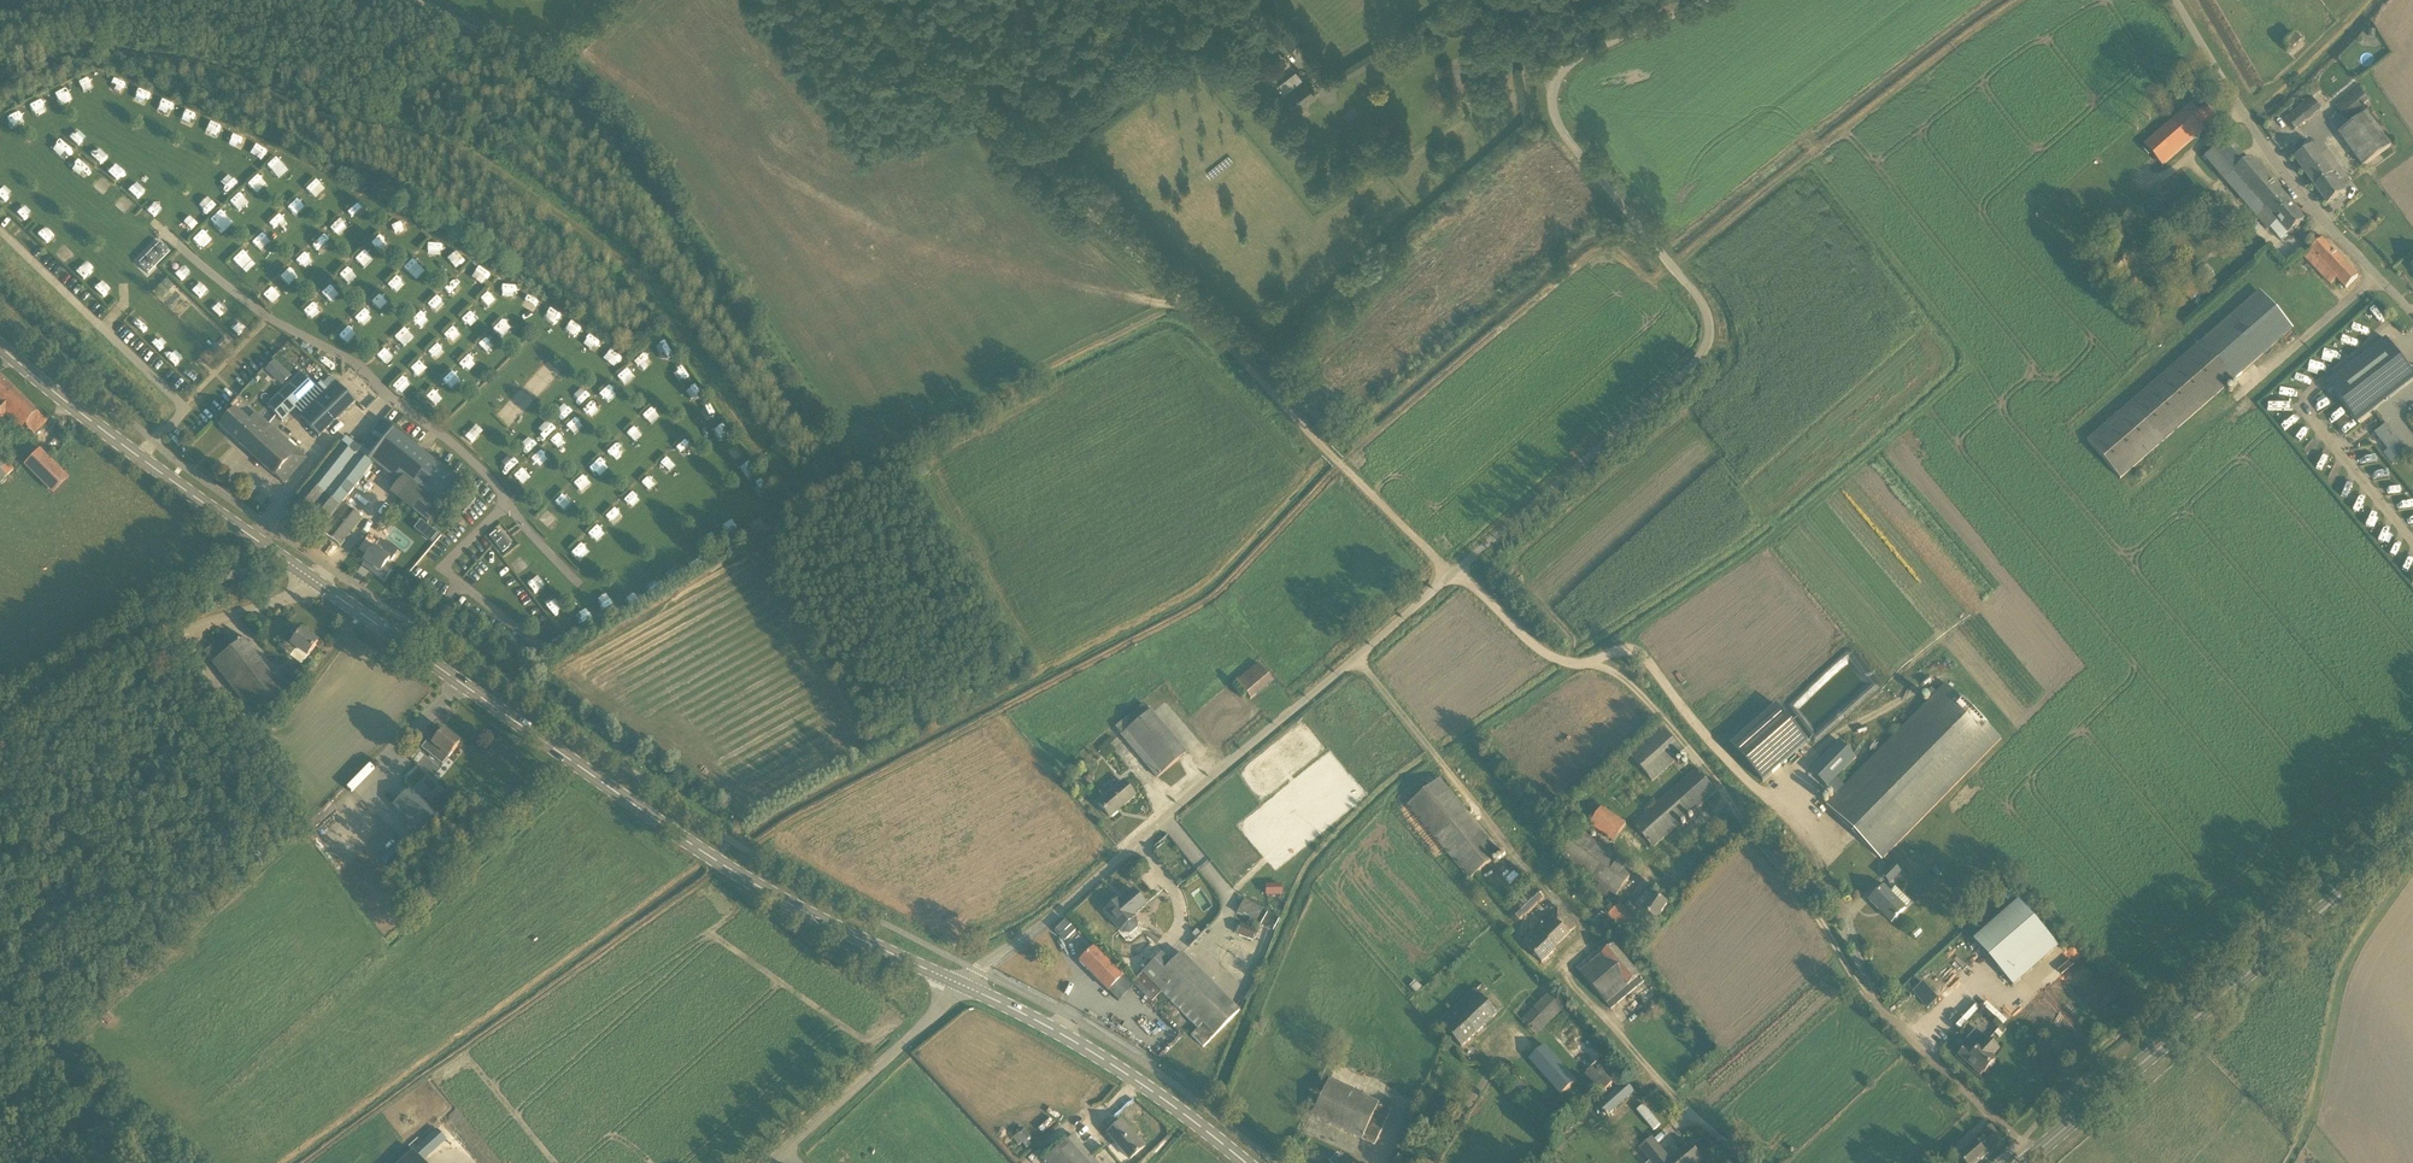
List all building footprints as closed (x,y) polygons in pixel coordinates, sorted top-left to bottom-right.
[(1297,44),(1287,30),(1272,42),(1283,55),(1297,44)] [(1497,72),(1486,58),(1479,63),(1490,77),(1497,72)] [(1278,84),(1280,87),(1279,88),(1296,109),(1315,95),(1296,71),(1278,84)] [(1474,74),(1462,82),(1469,92),(1481,84),(1474,74)] [(83,93),(93,89),(88,77),(77,82),(83,93)] [(53,92),(58,103),(69,98),(63,87),(53,92)] [(2369,99),(2368,98),(2361,89),(2359,87),(2353,92),(2336,106),(2346,118),(2367,101),(2369,99)] [(2326,104),(2324,101),(2319,104),(2313,96),(2286,117),(2296,129),(2322,109),(2321,108),(2326,104)] [(2144,145),(2163,166),(2217,119),(2198,98),(2144,145)] [(38,120),(46,116),(39,101),(30,105),(38,120)] [(160,102),(154,117),(165,121),(171,106),(160,102)] [(184,112),(177,127),(188,131),(195,116),(184,112)] [(2363,167),(2391,146),(2367,112),(2338,133),(2363,167)] [(7,119),(13,132),(21,128),(15,116),(7,119)] [(76,145),(84,136),(76,128),(68,137),(76,145)] [(2266,208),(2257,216),(2268,229),(2277,221),(2288,234),(2305,220),(2251,158),(2247,161),(2227,138),(2205,157),(2225,180),(2234,172),(2266,208)] [(2346,192),(2333,174),(2312,146),(2294,159),(2327,205),(2346,192)] [(99,162),(104,151),(94,147),(89,158),(99,162)] [(278,181),(288,172),(275,158),(266,167),(278,181)] [(114,164),(107,172),(115,179),(122,170),(114,164)] [(222,176),(215,183),(227,195),(234,188),(222,176)] [(255,178),(246,186),(256,196),(264,188),(255,178)] [(317,202),(328,193),(315,180),(305,189),(317,202)] [(128,190),(137,198),(144,189),(136,182),(128,190)] [(0,190),(0,200),(2,202),(14,190),(7,183),(0,190)] [(229,203),(237,212),(247,204),(238,194),(229,203)] [(121,195),(114,203),(125,214),(133,205),(121,195)] [(196,205),(206,215),(215,206),(206,196),(196,205)] [(296,197),(286,206),(299,220),(309,211),(296,197)] [(22,220),(31,212),(23,204),(15,212),(22,220)] [(358,219),(364,212),(355,204),(349,211),(358,219)] [(138,213),(146,222),(153,215),(145,206),(138,213)] [(219,210),(209,220),(222,234),(232,224),(219,210)] [(178,219),(190,231),(196,225),(185,213),(178,219)] [(270,220),(278,238),(293,231),(287,219),(282,221),(280,216),(270,220)] [(331,226),(344,239),(351,231),(339,219),(331,226)] [(45,226),(36,235),(46,245),(55,236),(45,226)] [(251,242),(264,255),(273,246),(261,233),(251,242)] [(379,236),(371,243),(384,256),(391,249),(379,236)] [(193,241),(199,249),(204,245),(198,237),(193,241)] [(2336,279),(2346,289),(2358,277),(2322,239),(2304,257),(2331,284),(2336,279)] [(56,253),(63,261),(72,254),(64,245),(56,253)] [(429,245),(428,256),(437,256),(437,245),(429,245)] [(232,261),(251,278),(261,267),(241,250),(232,261)] [(354,263),(366,273),(372,266),(365,260),(369,255),(364,250),(354,263)] [(306,271),(310,264),(301,257),(296,264),(306,271)] [(404,269),(414,277),(421,268),(412,260),(404,269)] [(172,272),(180,280),(188,271),(180,263),(172,272)] [(76,273),(82,279),(91,271),(85,264),(76,273)] [(151,285),(159,278),(151,269),(143,275),(151,285)] [(287,269),(280,277),(292,288),(299,281),(287,269)] [(397,292),(405,284),(397,276),(389,283),(397,292)] [(95,292),(103,297),(108,290),(100,284),(95,292)] [(445,289),(450,296),(457,291),(453,284),(445,289)] [(201,285),(196,291),(202,296),(207,290),(201,285)] [(331,303),(339,295),(330,285),(322,293),(331,303)] [(504,285),(504,298),(513,298),(513,285),(504,285)] [(2089,441),(2121,478),(2292,328),(2260,291),(2089,441)] [(379,309),(390,302),(384,292),(373,299),(379,309)] [(484,294),(477,301),(489,313),(496,305),(484,294)] [(521,305),(531,310),(536,301),(526,295),(521,305)] [(436,318),(447,309),(437,298),(427,307),(436,318)] [(218,299),(210,308),(219,316),(227,307),(218,299)] [(304,309),(314,320),(323,311),(313,301),(304,309)] [(144,314),(151,321),(162,309),(154,303),(144,314)] [(363,309),(355,317),(368,330),(376,322),(363,309)] [(469,310),(462,317),(472,326),(479,319),(469,310)] [(423,311),(412,323),(420,330),(431,318),(423,311)] [(502,337),(509,329),(501,321),(493,329),(502,337)] [(351,349),(360,339),(346,326),(337,336),(351,349)] [(452,327),(445,334),(454,342),(460,335),(452,327)] [(403,330),(395,338),(406,350),(414,342),(403,330)] [(477,344),(484,353),(493,347),(486,337),(477,344)] [(2412,380),(2412,375),(2386,339),(2327,384),(2357,423),(2379,406),(2412,380)] [(211,350),(218,357),(223,352),(215,345),(211,350)] [(433,346),(428,352),(437,361),(443,355),(433,346)] [(662,346),(658,355),(667,358),(670,349),(662,346)] [(376,357),(387,369),(397,359),(386,347),(376,357)] [(468,355),(459,363),(468,371),(476,364),(468,355)] [(643,355),(635,363),(642,371),(650,363),(643,355)] [(280,366),(275,361),(266,372),(271,377),(280,366)] [(420,377),(426,368),(415,362),(410,371),(420,377)] [(678,381),(687,375),(680,366),(671,372),(678,381)] [(617,377),(629,390),(639,381),(627,368),(617,377)] [(450,389),(457,381),(450,373),(442,381),(450,389)] [(296,409),(316,389),(302,374),(268,407),(282,422),(288,416),(282,410),(290,403),(296,409)] [(38,413),(0,376),(0,422),(5,417),(29,440),(47,421),(38,413)] [(322,385),(328,391),(301,417),(320,436),(355,402),(336,383),(330,377),(322,385)] [(401,394),(409,388),(400,378),(393,385),(401,394)] [(600,394),(608,401),(616,392),(607,385),(600,394)] [(580,390),(574,396),(580,403),(587,397),(580,390)] [(590,402),(583,410),(592,418),(599,410),(590,402)] [(555,414),(561,421),(570,414),(564,406),(555,414)] [(642,416),(657,429),(665,421),(650,407),(642,416)] [(249,422),(235,410),(220,427),(275,476),(297,452),(256,414),(249,422)] [(566,428),(577,433),(582,424),(571,418),(566,428)] [(369,462),(394,430),(381,419),(359,447),(356,451),(357,452),(369,462)] [(546,435),(552,430),(547,424),(541,430),(546,435)] [(2388,451),(2383,455),(2390,463),(2406,451),(2386,425),(2375,434),(2388,451)] [(626,434),(634,442),(641,436),(633,427),(626,434)] [(369,462),(373,464),(374,463),(399,484),(404,477),(411,483),(398,500),(428,525),(461,484),(394,430),(369,462)] [(549,442),(558,450),(565,442),(555,434),(549,442)] [(359,447),(347,438),(342,444),(355,454),(357,452),(356,451),(359,447)] [(522,444),(526,452),(536,447),(533,439),(522,444)] [(343,504),(373,464),(369,462),(357,452),(355,454),(342,444),(342,443),(288,512),(322,539),(325,535),(341,546),(361,519),(343,504)] [(617,460),(625,452),(616,443),(608,452),(617,460)] [(2,459),(7,454),(1,448),(0,449),(0,482),(1,483),(13,470),(2,459)] [(48,489),(63,474),(40,450),(25,465),(48,489)] [(665,474),(674,466),(666,457),(657,465),(665,474)] [(598,462),(592,469),(600,477),(607,469),(598,462)] [(361,482),(372,491),(375,487),(364,478),(361,482)] [(651,493),(657,486),(647,478),(641,484),(651,493)] [(630,494),(625,498),(631,505),(636,501),(630,494)] [(2400,508),(2412,506),(2412,500),(2412,495),(2399,497),(2400,508)] [(546,510),(538,518),(546,526),(554,518),(546,510)] [(607,516),(615,526),(622,519),(614,510),(607,516)] [(2366,524),(2377,529),(2383,516),(2372,512),(2366,524)] [(750,521),(755,531),(764,526),(759,517),(750,521)] [(732,519),(723,524),(728,532),(737,527),(732,519)] [(489,538),(502,555),(509,549),(496,533),(489,538)] [(398,553),(380,540),(378,543),(369,537),(359,552),(367,558),(364,562),(372,568),(370,571),(385,581),(392,571),(385,566),(389,561),(391,562),(398,553)] [(570,551),(579,560),(588,552),(579,543),(570,551)] [(2395,549),(2393,556),(2401,559),(2403,552),(2395,549)] [(518,557),(509,564),(517,574),(526,566),(518,557)] [(224,592),(230,596),(236,587),(231,584),(224,592)] [(607,594),(597,600),(603,610),(613,604),(607,594)] [(580,623),(591,620),(588,609),(578,612),(580,623)] [(296,650),(307,658),(318,643),(302,631),(291,645),(286,642),(280,650),(290,658),(296,650)] [(244,640),(234,647),(212,664),(254,719),(290,691),(277,674),(272,678),(244,640)] [(1236,683),(1250,700),(1272,681),(1258,664),(1236,683)] [(1946,685),(1827,806),(1882,860),(2001,739),(1946,685)] [(1135,723),(1149,712),(1143,705),(1129,716),(1135,723)] [(1776,706),(1730,746),(1763,783),(1808,743),(1776,706)] [(1135,723),(1121,735),(1157,778),(1186,754),(1150,711),(1149,712),(1135,723)] [(1662,727),(1630,755),(1653,781),(1685,753),(1662,727)] [(460,744),(444,731),(433,745),(428,741),(422,749),(434,758),(443,765),(448,758),(460,744)] [(1837,778),(1857,758),(1839,741),(1810,771),(1835,795),(1844,786),(1837,778)] [(1716,792),(1695,769),(1632,825),(1653,849),(1683,822),(1688,827),(1692,824),(1687,818),(1716,792)] [(1470,880),(1502,854),(1440,779),(1408,806),(1470,880)] [(429,808),(404,781),(387,798),(411,824),(429,808)] [(1123,782),(1097,804),(1109,819),(1135,797),(1123,782)] [(443,792),(429,804),(435,812),(450,799),(443,792)] [(1627,824),(1602,808),(1590,826),(1614,842),(1627,824)] [(1605,844),(1582,827),(1561,857),(1600,885),(1596,890),(1606,897),(1610,892),(1617,897),(1636,870),(1603,846),(1605,844)] [(1851,850),(1841,860),(1851,871),(1861,860),(1851,850)] [(1890,883),(1901,872),(1894,865),(1883,876),(1890,883)] [(1266,897),(1282,896),(1282,886),(1265,886),(1266,897)] [(1509,909),(1521,922),(1545,899),(1534,886),(1509,909)] [(1896,888),(1891,894),(1884,887),(1870,901),(1892,923),(1906,909),(1911,903),(1896,888)] [(1137,923),(1133,919),(1134,918),(1132,915),(1145,905),(1133,891),(1120,902),(1119,900),(1104,913),(1120,930),(1124,935),(1129,935),(1136,929),(1137,923)] [(1636,906),(1643,911),(1656,921),(1667,905),(1654,895),(1653,896),(1647,891),(1636,906)] [(1252,927),(1261,908),(1243,899),(1237,912),(1248,917),(1245,924),(1252,927)] [(2014,986),(2058,947),(2019,902),(1973,941),(2014,986)] [(1635,920),(1621,904),(1609,915),(1623,931),(1635,920)] [(1558,909),(1523,943),(1542,963),(1556,950),(1554,948),(1575,928),(1558,909)] [(1609,920),(1599,909),(1588,919),(1599,930),(1609,920)] [(1256,932),(1241,925),(1237,936),(1252,942),(1256,932)] [(1125,975),(1096,946),(1079,962),(1108,991),(1125,975)] [(1614,946),(1581,973),(1611,1010),(1645,982),(1614,946)] [(1176,961),(1173,964),(1162,954),(1141,973),(1142,974),(1133,984),(1151,1003),(1161,993),(1198,1029),(1191,1036),(1203,1048),(1240,1012),(1182,954),(1176,961)] [(1462,1048),(1498,1015),(1476,991),(1440,1024),(1462,1048)] [(1566,1005),(1552,991),(1522,1021),(1536,1035),(1566,1005)] [(1973,1040),(1966,1047),(1959,1055),(1976,1071),(1979,1068),(1984,1073),(1996,1061),(1992,1058),(1999,1050),(1988,1040),(1981,1048),(1973,1040)] [(1561,1095),(1577,1082),(1545,1046),(1529,1059),(1561,1095)] [(1585,1074),(1602,1093),(1620,1077),(1603,1058),(1585,1074)] [(1517,1076),(1509,1067),(1503,1073),(1511,1081),(1517,1076)] [(1392,1110),(1330,1080),(1313,1116),(1375,1146),(1392,1110)] [(1621,1080),(1597,1106),(1608,1117),(1633,1091),(1621,1080)] [(1530,1091),(1522,1082),(1512,1092),(1520,1101),(1530,1091)] [(1121,1122),(1107,1134),(1130,1160),(1144,1148),(1121,1122)] [(1992,1125),(1984,1132),(1998,1147),(2006,1139),(1992,1125)] [(1959,1157),(1963,1162),(1979,1162),(1988,1155),(1980,1146),(1987,1140),(1982,1134),(1974,1141),(1976,1143),(1959,1157)] [(1046,1162),(1096,1162),(1072,1136),(1044,1161),(1046,1162)] [(1664,1154),(1652,1140),(1641,1149),(1653,1162),(1664,1154)] [(1702,1159),(1690,1144),(1668,1162),(1697,1162),(1702,1159)] [(400,1162),(425,1162),(414,1151),(400,1162)]
